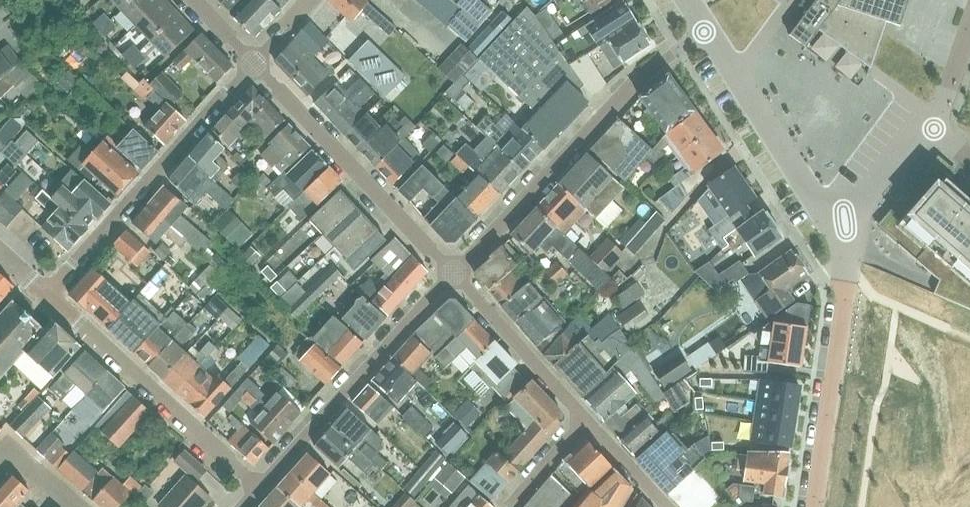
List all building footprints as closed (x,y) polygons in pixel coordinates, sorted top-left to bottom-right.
[(119,10),(129,0),(110,0),(119,10)] [(134,25),(160,0),(129,0),(119,10),(134,25)] [(164,0),(160,0),(134,25),(148,40),(177,13),(164,0)] [(233,13),(231,15),(254,37),(280,10),(288,0),(219,0),(233,13)] [(363,0),(329,0),(328,0),(352,21),(362,10),(390,34),(394,29),(363,0)] [(420,3),(429,11),(439,0),(423,0),(420,3)] [(452,3),(449,0),(439,0),(429,11),(438,19),(452,3)] [(447,27),(465,42),(479,26),(490,13),(481,6),(474,0),(462,0),(456,6),(461,10),(447,27)] [(561,11),(558,13),(567,27),(588,13),(590,15),(612,1),(611,0),(554,0),(561,11)] [(790,35),(806,47),(822,27),(871,62),(885,21),(900,26),(909,0),(816,0),(790,35)] [(569,66),(586,55),(606,42),(636,23),(622,2),(577,31),(576,30),(570,35),(571,35),(555,46),(569,66)] [(452,3),(438,19),(447,27),(461,10),(456,6),(452,3)] [(514,20),(479,58),(494,72),(519,96),(539,115),(523,131),(544,149),(588,102),(578,93),(584,85),(569,66),(555,46),(541,25),(534,15),(527,6),(514,20)] [(514,20),(504,10),(468,48),(479,58),(514,20)] [(93,23),(100,30),(111,19),(105,13),(93,23)] [(177,13),(148,40),(164,56),(192,29),(177,13)] [(118,26),(111,19),(100,30),(106,37),(118,26)] [(650,45),(636,23),(606,42),(620,64),(650,45)] [(276,62),(292,78),(313,57),(326,43),(309,26),(276,62)] [(232,66),(200,33),(171,61),(178,68),(191,56),(216,82),(232,66)] [(406,76),(368,40),(349,59),(388,96),(406,76)] [(313,57),(292,78),(309,96),(330,74),(314,59),(328,44),(326,43),(313,57)] [(455,52),(470,67),(478,58),(462,43),(455,52)] [(123,55),(129,62),(140,51),(134,44),(123,55)] [(19,64),(6,46),(0,50),(0,79),(19,64)] [(147,58),(140,51),(129,62),(135,68),(147,58)] [(470,67),(455,52),(447,60),(463,75),(470,67)] [(858,53),(838,59),(843,77),(863,71),(858,53)] [(569,66),(584,85),(589,92),(594,97),(605,84),(586,55),(569,66)] [(479,58),(478,58),(470,67),(463,75),(470,82),(478,89),(494,72),(479,58)] [(463,75),(447,60),(439,69),(454,83),(446,92),(454,99),(463,90),(470,82),(463,75)] [(19,64),(0,79),(0,96),(1,98),(14,86),(28,99),(41,85),(19,64)] [(57,83),(67,93),(78,81),(68,71),(57,83)] [(160,71),(149,82),(156,89),(172,106),(183,95),(160,71)] [(640,98),(666,134),(693,113),(694,111),(669,75),(640,98)] [(338,83),(317,104),(331,119),(353,99),(368,84),(361,78),(346,92),(338,83)] [(368,84),(353,99),(331,119),(346,135),(383,100),(382,98),(366,113),(361,107),(375,93),(368,84)] [(256,117),(268,103),(253,87),(232,109),(246,123),(249,126),(256,117)] [(160,110),(144,128),(164,145),(186,121),(170,108),(172,106),(156,89),(147,99),(160,110)] [(463,90),(454,99),(465,109),(474,100),(463,90)] [(397,114),(383,100),(346,135),(361,151),(387,126),(386,125),(397,114)] [(284,120),(268,103),(256,117),(249,126),(251,128),(249,130),(252,133),(254,131),(262,140),(284,120)] [(232,109),(213,131),(227,143),(235,135),(241,128),(246,123),(232,109)] [(708,133),(693,113),(666,134),(662,138),(653,150),(648,155),(653,162),(663,155),(660,150),(669,144),(678,156),(708,133)] [(396,135),(387,126),(361,151),(376,167),(406,138),(405,137),(416,126),(407,116),(400,122),(404,127),(396,135)] [(478,128),(500,150),(523,171),(544,149),(523,131),(517,125),(507,136),(488,117),(478,128)] [(626,182),(648,155),(653,150),(621,120),(593,151),(626,182)] [(281,175),(286,170),(310,147),(288,125),(269,144),(270,146),(261,155),(281,175)] [(241,128),(235,135),(243,143),(249,136),(241,128)] [(28,132),(17,144),(16,145),(28,155),(39,142),(28,132)] [(157,154),(133,132),(117,149),(141,172),(157,154)] [(723,153),(708,133),(678,156),(686,167),(669,179),(675,187),(658,200),(672,214),(689,196),(680,184),(690,176),(691,176),(723,153)] [(210,134),(190,157),(216,181),(230,165),(219,156),(226,149),(210,134)] [(442,142),(435,135),(424,146),(432,154),(442,142)] [(1,152),(12,139),(9,137),(0,137),(0,153),(1,152)] [(406,138),(376,167),(393,185),(415,165),(413,163),(422,154),(406,138)] [(17,166),(28,155),(16,145),(17,144),(12,139),(1,152),(7,157),(17,166)] [(81,147),(67,162),(78,172),(83,167),(116,198),(137,174),(103,143),(101,146),(97,145),(93,150),(94,153),(91,156),(81,147)] [(445,144),(437,153),(448,162),(456,153),(445,144)] [(480,177),(500,196),(523,171),(500,150),(486,164),(467,145),(457,155),(469,166),(480,177)] [(285,187),(296,199),(329,167),(313,150),(289,174),(286,170),(281,175),(273,182),(269,187),(277,195),(285,187)] [(463,173),(469,166),(457,155),(451,162),(463,173)] [(580,203),(586,209),(587,210),(596,218),(624,188),(588,155),(559,185),(580,203)] [(197,203),(203,196),(206,192),(226,210),(235,199),(215,182),(216,181),(190,157),(170,180),(197,203)] [(947,181),(951,177),(935,162),(915,185),(918,187),(921,190),(884,232),(899,244),(898,245),(939,280),(934,294),(969,309),(969,201),(947,181)] [(1,189),(16,172),(7,163),(0,171),(0,188),(1,189)] [(342,181),(329,167),(296,199),(290,205),(303,218),(342,181)] [(424,167),(400,191),(410,201),(423,188),(439,203),(424,219),(447,243),(456,243),(478,220),(457,200),(451,194),(433,177),(434,176),(424,167)] [(725,248),(728,246),(723,238),(754,216),(746,205),(756,198),(748,187),(747,188),(734,168),(708,186),(729,215),(708,230),(722,250),(725,248)] [(76,191),(100,215),(109,205),(72,170),(59,184),(63,188),(71,196),(76,191)] [(22,172),(5,191),(16,201),(33,182),(22,172)] [(232,182),(241,190),(251,180),(242,172),(232,182)] [(264,173),(257,180),(256,181),(265,190),(269,187),(273,182),(264,173)] [(480,177),(457,200),(478,220),(500,196),(480,177)] [(259,195),(265,190),(256,181),(257,180),(254,178),(248,183),(259,195)] [(559,185),(537,209),(564,233),(576,221),(587,210),(586,209),(580,203),(559,185)] [(164,187),(149,205),(183,235),(187,239),(198,252),(198,251),(202,255),(212,244),(180,217),(188,208),(164,187)] [(63,188),(52,200),(85,230),(97,217),(98,217),(100,215),(76,191),(71,196),(63,188)] [(321,233),(352,204),(339,190),(308,219),(321,233)] [(12,200),(3,191),(0,195),(0,213),(12,200)] [(86,231),(85,230),(52,200),(43,191),(36,199),(50,212),(53,209),(56,213),(42,228),(67,251),(86,231)] [(0,213),(0,222),(5,226),(21,208),(12,200),(0,213)] [(321,233),(334,246),(364,217),(352,204),(321,233)] [(179,248),(187,239),(183,235),(149,205),(133,223),(156,243),(164,234),(179,248)] [(273,231),(293,214),(286,206),(266,223),(273,231)] [(612,279),(605,272),(590,258),(564,233),(537,209),(512,235),(532,253),(539,245),(547,253),(553,246),(600,291),(612,279)] [(764,209),(754,216),(723,238),(728,246),(738,239),(736,236),(739,234),(756,258),(784,238),(764,209)] [(229,210),(213,226),(223,235),(238,219),(229,210)] [(657,211),(626,247),(635,255),(661,226),(666,220),(657,211)] [(364,217),(334,246),(347,260),(345,261),(355,271),(378,249),(369,240),(378,232),(364,217)] [(238,219),(223,235),(238,250),(254,235),(238,219)] [(151,252),(128,230),(114,245),(137,266),(151,252)] [(383,271),(405,247),(397,238),(372,262),(383,271)] [(608,239),(590,258),(605,272),(623,253),(608,239)] [(477,277),(488,290),(511,271),(517,266),(511,258),(517,254),(507,242),(502,248),(491,257),(493,259),(477,273),(477,277)] [(173,254),(164,244),(156,252),(165,261),(173,254)] [(262,257),(252,246),(240,257),(251,268),(262,257)] [(405,247),(383,271),(393,280),(393,279),(414,256),(405,247)] [(755,301),(768,319),(795,301),(787,290),(809,275),(792,250),(759,273),(770,290),(755,301)] [(227,267),(216,255),(209,262),(220,274),(227,267)] [(683,255),(674,261),(686,278),(695,273),(683,255)] [(176,262),(171,256),(166,261),(171,266),(176,262)] [(393,279),(409,293),(428,272),(414,256),(393,279)] [(710,262),(695,272),(695,273),(696,272),(700,275),(713,287),(716,291),(726,285),(727,284),(737,277),(740,280),(749,274),(740,260),(719,274),(711,263),(710,262)] [(553,287),(568,274),(557,262),(542,275),(553,287)] [(263,271),(272,281),(279,275),(270,264),(263,271)] [(191,286),(200,296),(207,288),(206,287),(220,274),(211,265),(191,286)] [(310,288),(319,297),(342,274),(333,265),(310,288)] [(116,290),(93,269),(70,295),(93,316),(116,290)] [(524,286),(511,271),(488,290),(537,347),(544,356),(565,330),(561,326),(565,322),(544,298),(542,299),(529,283),(524,286)] [(0,275),(0,299),(12,285),(0,275)] [(177,299),(188,286),(176,275),(165,289),(177,299)] [(409,293),(393,279),(393,280),(373,301),(390,315),(409,293)] [(281,298),(287,292),(278,282),(271,288),(281,298)] [(282,298),(291,307),(306,291),(298,283),(282,298)] [(645,294),(638,284),(618,298),(625,307),(628,306),(644,295),(645,294)] [(207,288),(200,296),(205,301),(213,294),(207,288)] [(310,288),(306,291),(291,307),(288,309),(297,319),(319,297),(310,288)] [(131,303),(116,290),(93,316),(108,329),(131,303)] [(108,329),(135,354),(168,318),(140,293),(131,303),(108,329)] [(217,320),(220,317),(228,308),(215,296),(205,308),(217,320)] [(343,320),(366,340),(387,317),(363,297),(343,320)] [(458,337),(436,358),(447,369),(462,356),(471,367),(477,361),(496,343),(457,301),(452,300),(418,334),(433,348),(451,330),(458,337)] [(42,327),(33,319),(33,317),(24,310),(23,310),(13,301),(0,315),(0,377),(23,351),(23,350),(42,328),(42,327)] [(651,321),(638,303),(618,317),(630,335),(651,321)] [(760,357),(745,356),(745,359),(745,371),(767,372),(769,363),(802,367),(807,327),(810,306),(797,304),(788,310),(787,315),(782,314),(782,318),(777,317),(763,327),(760,346),(761,346),(760,357)] [(229,307),(228,308),(220,317),(233,330),(243,319),(229,307)] [(174,312),(168,318),(135,354),(150,367),(173,342),(187,327),(186,326),(188,324),(174,312)] [(328,352),(326,355),(341,369),(364,343),(334,317),(314,339),(328,352)] [(23,350),(23,351),(52,377),(79,346),(49,319),(42,327),(42,328),(23,350)] [(565,331),(565,330),(544,356),(553,365),(586,335),(573,321),(565,331)] [(150,367),(164,379),(187,354),(178,346),(181,343),(184,345),(194,333),(187,327),(173,342),(150,367)] [(595,344),(586,335),(553,365),(554,366),(555,366),(583,396),(582,397),(584,398),(613,367),(633,346),(633,345),(632,346),(621,329),(611,336),(603,343),(600,340),(595,344)] [(260,335),(239,358),(250,368),(271,345),(260,335)] [(710,344),(717,354),(727,348),(720,337),(710,344)] [(326,355),(308,339),(307,338),(298,348),(305,355),(301,360),(327,384),(341,369),(326,355)] [(413,338),(394,359),(426,387),(433,380),(421,368),(433,355),(413,338)] [(164,379),(177,392),(217,347),(210,341),(200,352),(194,346),(187,354),(164,379)] [(709,342),(688,356),(696,369),(717,354),(710,344),(709,342)] [(516,365),(496,343),(477,361),(471,367),(491,387),(492,386),(504,397),(523,379),(516,372),(512,375),(509,372),(516,365)] [(279,344),(259,366),(270,375),(289,354),(279,344)] [(613,367),(584,398),(605,421),(606,420),(617,411),(636,394),(621,377),(632,369),(645,388),(656,405),(656,406),(663,400),(662,399),(665,397),(666,397),(663,393),(664,393),(656,381),(633,346),(613,367)] [(217,348),(217,347),(177,392),(192,405),(218,375),(217,374),(214,378),(206,372),(217,360),(211,355),(217,348)] [(85,393),(106,370),(81,348),(61,370),(63,372),(49,387),(62,399),(75,384),(85,393)] [(681,353),(654,371),(665,388),(692,370),(681,353)] [(425,388),(426,387),(394,359),(374,382),(391,397),(397,403),(418,381),(425,388)] [(218,375),(192,405),(206,418),(247,371),(240,365),(225,382),(218,375)] [(125,388),(106,370),(85,393),(95,402),(90,407),(89,406),(81,415),(91,424),(125,388)] [(712,378),(700,377),(700,386),(712,386),(712,378)] [(257,400),(265,407),(288,428),(302,412),(279,391),(271,400),(260,389),(261,388),(249,378),(242,386),(257,400)] [(684,379),(678,384),(683,391),(689,387),(684,379)] [(802,386),(762,379),(759,401),(799,407),(802,386)] [(506,406),(529,429),(503,457),(496,450),(485,462),(507,482),(564,421),(563,413),(532,381),(506,406)] [(664,393),(663,393),(666,397),(665,397),(675,412),(690,402),(683,392),(683,391),(678,384),(664,393)] [(251,407),(257,400),(242,386),(236,393),(251,407)] [(399,414),(369,387),(354,403),(376,423),(377,422),(385,429),(399,414)] [(40,394),(33,388),(24,398),(25,399),(18,406),(24,411),(40,394)] [(133,395),(112,418),(107,414),(96,426),(119,447),(151,412),(133,395)] [(39,398),(12,426),(23,437),(50,409),(39,398)] [(703,399),(695,399),(696,411),(704,411),(703,399)] [(259,414),(251,422),(274,443),(288,428),(265,407),(257,400),(251,407),(259,414)] [(799,407),(759,401),(755,421),(795,428),(799,407)] [(428,422),(412,405),(402,415),(418,432),(428,422)] [(622,417),(631,428),(645,415),(646,414),(637,405),(622,417)] [(466,425),(474,416),(463,407),(455,416),(466,425)] [(333,426),(376,464),(382,470),(388,464),(378,454),(382,449),(382,440),(348,409),(333,426)] [(606,420),(620,438),(631,428),(622,417),(617,411),(606,420)] [(631,428),(620,438),(619,438),(634,454),(660,432),(675,418),(670,412),(657,423),(659,425),(656,427),(645,415),(631,428)] [(697,412),(685,421),(692,430),(702,418),(697,412)] [(228,441),(254,465),(269,449),(235,418),(230,423),(238,430),(228,441)] [(795,428),(755,421),(752,442),(793,449),(795,428)] [(456,425),(437,444),(448,455),(467,436),(456,425)] [(367,474),(376,464),(333,426),(315,445),(340,468),(349,458),(367,474)] [(48,460),(62,445),(63,444),(51,432),(35,449),(48,460)] [(76,435),(67,445),(73,450),(82,440),(76,435)] [(667,435),(661,440),(638,458),(653,475),(681,453),(667,435)] [(634,488),(590,442),(584,442),(566,459),(558,468),(580,492),(581,491),(584,494),(574,506),(623,506),(634,488)] [(681,453),(653,475),(668,491),(696,470),(694,469),(707,457),(695,443),(682,454),(681,453)] [(71,453),(62,445),(48,460),(58,468),(71,453)] [(748,446),(737,446),(736,454),(748,454),(748,446)] [(73,450),(71,453),(58,468),(66,476),(82,458),(73,450)] [(421,469),(431,478),(447,459),(437,450),(421,469)] [(184,451),(175,461),(189,473),(159,506),(160,506),(204,506),(211,499),(194,483),(196,480),(198,481),(207,471),(184,451)] [(291,473),(328,506),(331,506),(314,492),(330,474),(308,454),(291,473)] [(790,455),(750,455),(746,481),(767,485),(765,494),(783,496),(790,455)] [(82,458),(66,476),(74,483),(90,465),(82,458)] [(500,491),(507,482),(485,462),(478,471),(500,491)] [(454,493),(466,479),(449,463),(436,477),(454,493)] [(90,465),(74,483),(101,506),(121,506),(132,494),(135,497),(141,489),(130,479),(124,486),(104,467),(98,473),(90,465)] [(415,497),(431,478),(421,469),(404,488),(415,497)] [(478,471),(470,479),(492,499),(500,491),(478,471)] [(9,473),(0,484),(0,506),(16,506),(30,492),(9,473)] [(278,488),(300,506),(307,500),(315,506),(328,506),(291,473),(278,488)] [(553,475),(525,506),(563,506),(573,495),(553,475)] [(756,487),(740,484),(734,483),(726,489),(738,506),(742,504),(746,501),(751,502),(754,502),(756,487)] [(469,486),(451,506),(493,506),(469,486)] [(278,488),(260,506),(300,506),(278,488)] [(393,506),(412,506),(417,501),(406,492),(393,506)] [(642,498),(636,506),(650,506),(642,498)]
